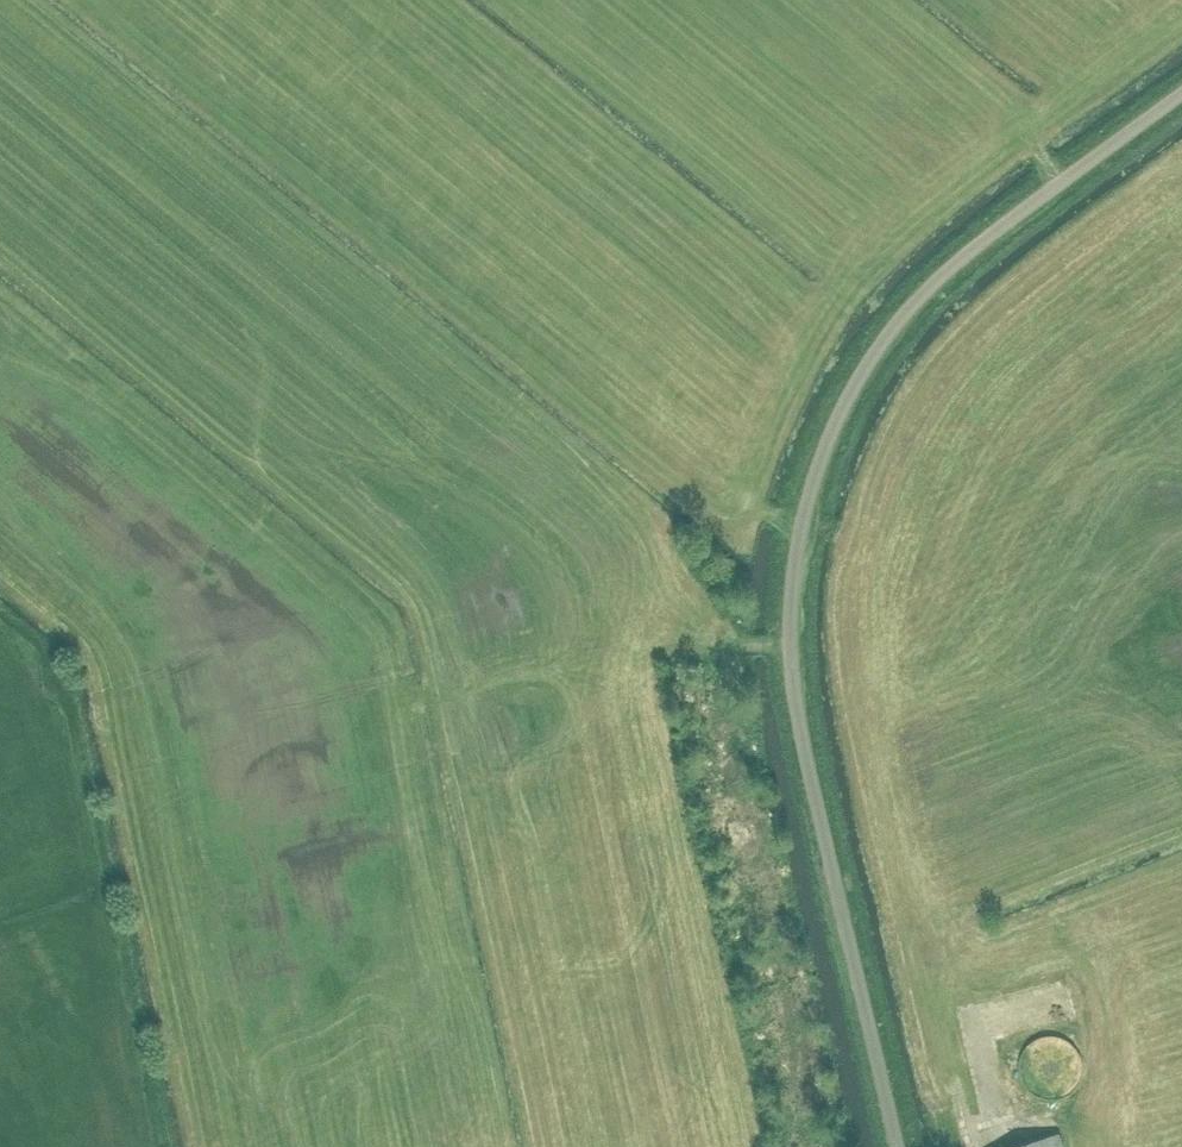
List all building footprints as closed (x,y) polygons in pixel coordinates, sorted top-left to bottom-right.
[(1055,1034),(1050,1034),(1044,1035),(1039,1037),(1034,1040),(1029,1044),(1026,1048),(1023,1053),(1022,1059),(1021,1065),(1022,1071),(1023,1076),(1026,1081),(1029,1086),(1033,1090),(1038,1093),(1044,1095),(1049,1096),(1055,1096),(1061,1095),(1066,1093),(1071,1090),(1075,1086),(1079,1082),(1082,1076),(1083,1071),(1084,1065),(1083,1059),(1082,1054),(1079,1049),(1076,1044),(1071,1040),(1067,1037),(1061,1035),(1055,1034)] [(1060,1130),(1003,1146),(1065,1146),(1060,1130)]
